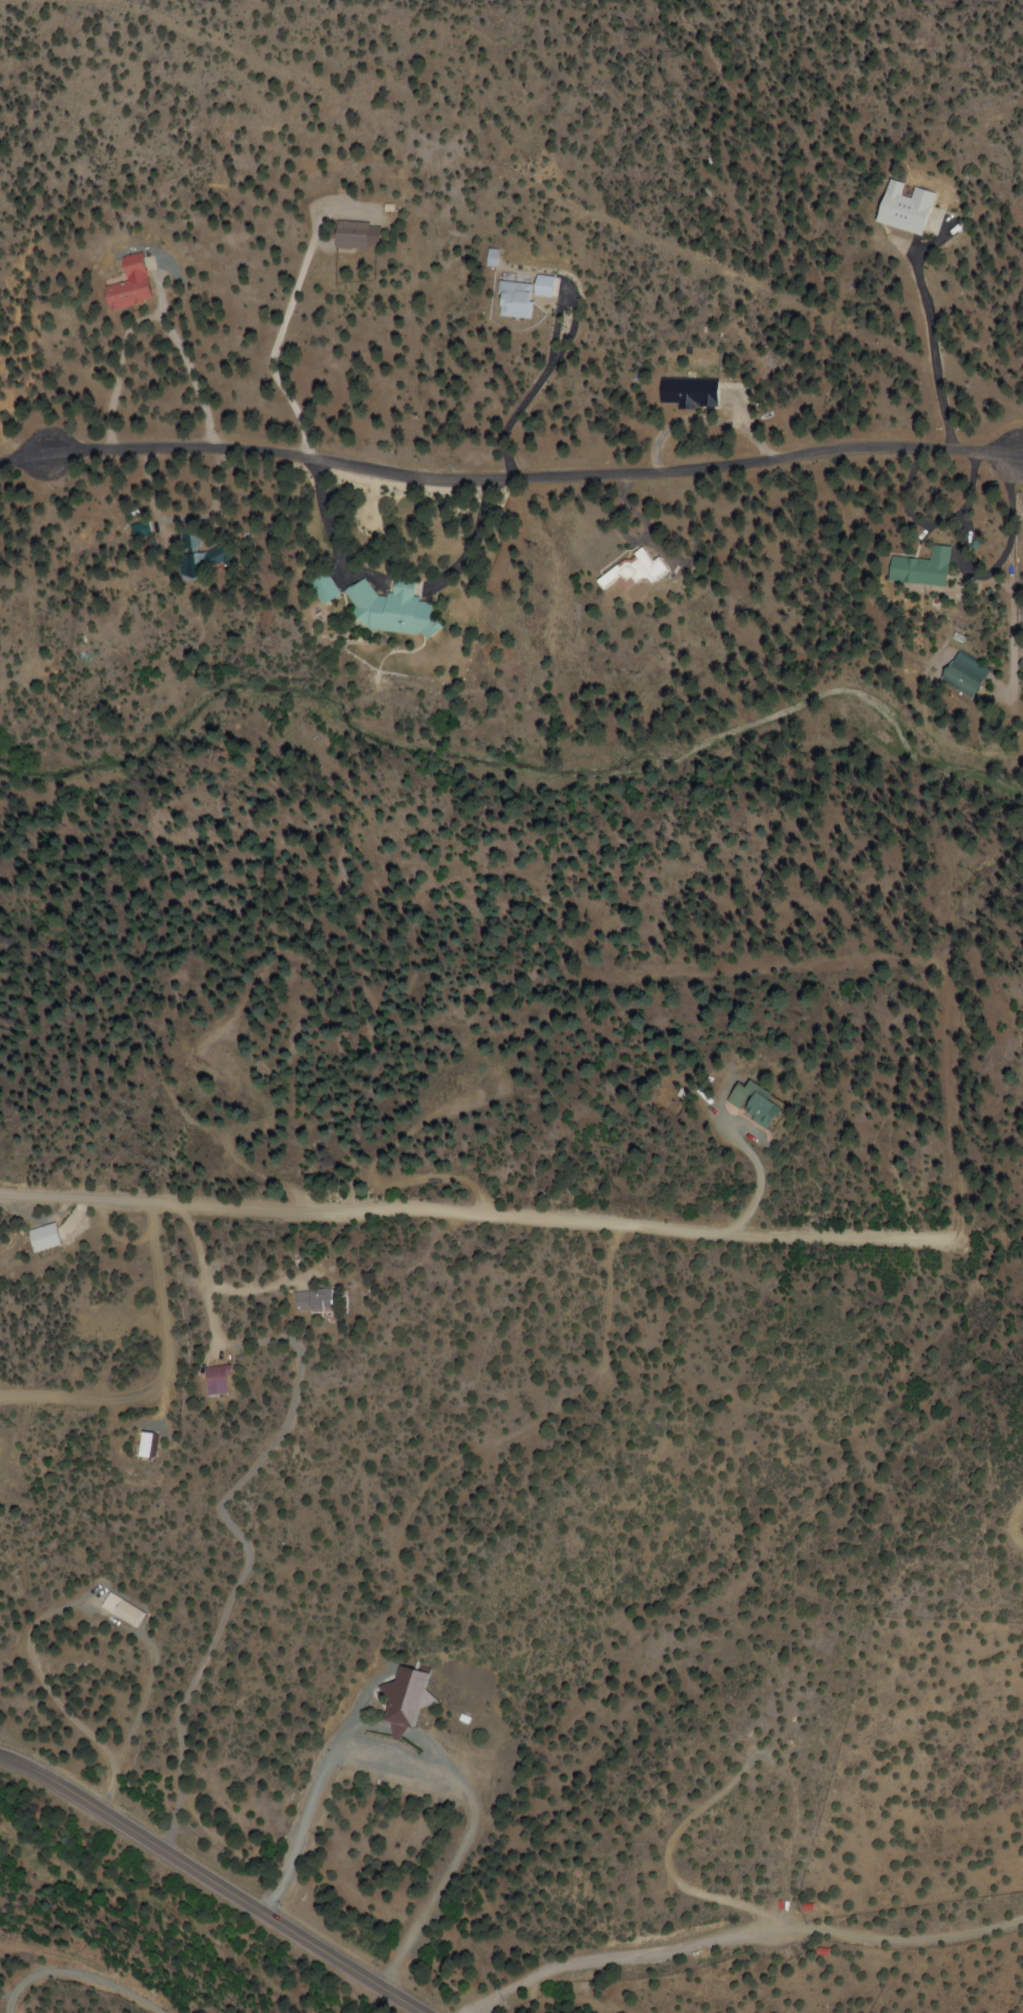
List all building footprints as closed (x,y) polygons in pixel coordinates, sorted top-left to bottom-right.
[(869,220),(915,236),(930,194),(884,177),(869,220)] [(363,222),(330,221),(329,248),(362,248),(363,222)] [(143,275),(139,253),(116,258),(121,282),(95,288),(100,311),(148,300),(143,275)] [(490,315),(523,318),(526,296),(547,297),(549,276),(528,274),(527,284),(493,281),(490,315)] [(674,408),(715,408),(715,378),(657,378),(657,405),(674,405),(674,408)] [(587,580),(595,590),(608,580),(616,591),(636,576),(643,585),(661,571),(651,557),(645,561),(633,545),(587,580)] [(944,547),(926,545),(924,561),(883,556),(880,580),(939,587),(944,547)] [(196,566),(196,568),(206,567),(205,552),(180,554),(181,567),(196,566)] [(302,582),(314,605),(333,594),(322,572),(302,582)] [(352,628),(416,637),(431,630),(422,611),(424,601),(405,599),(408,577),(388,575),(385,592),(377,596),(369,595),(361,579),(339,589),(339,592),(346,606),(345,612),(352,628)] [(742,1088),(736,1085),(725,1102),(765,1129),(781,1104),(746,1082),(742,1088)] [(72,1245),(65,1222),(37,1230),(43,1253),(72,1245)] [(292,1294),(295,1313),(331,1308),(328,1289),(292,1294)] [(205,1397),(224,1394),(221,1378),(229,1377),(227,1365),(200,1371),(205,1397)] [(167,1432),(147,1432),(147,1457),(167,1457),(167,1432)] [(105,1607),(143,1629),(151,1615),(113,1593),(105,1607)] [(426,1674),(395,1665),(379,1723),(390,1726),(387,1736),(404,1741),(415,1704),(432,1708),(436,1696),(421,1692),(426,1674)]
